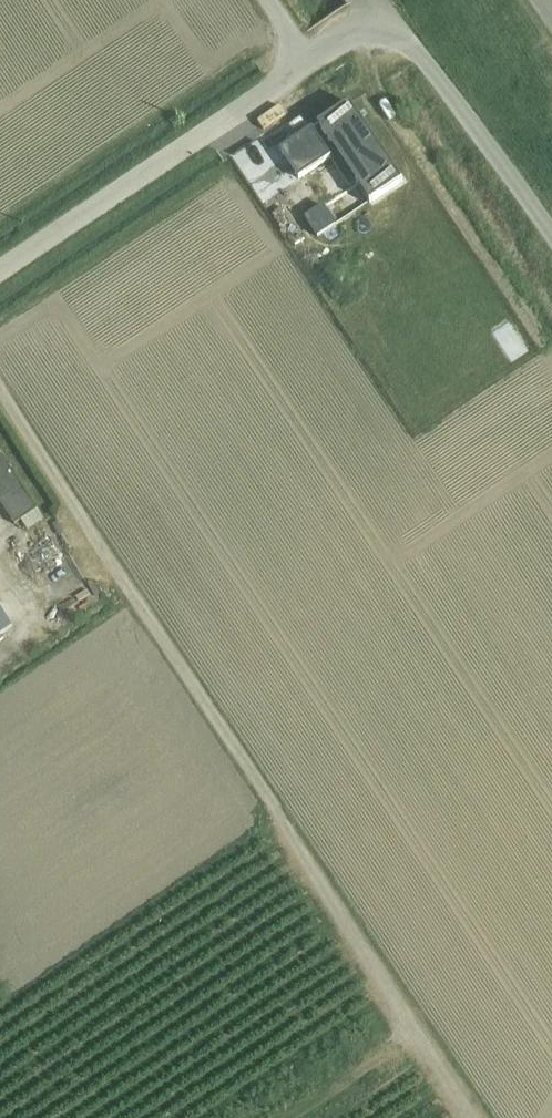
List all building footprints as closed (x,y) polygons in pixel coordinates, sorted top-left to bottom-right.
[(350,105),(280,152),(299,179),(330,158),(350,188),(357,183),(370,203),(402,183),(350,105)] [(309,238),(328,223),(312,203),(293,219),(309,238)] [(15,526),(22,521),(27,532),(44,520),(38,510),(2,456),(1,457),(0,456),(0,503),(15,526)] [(14,628),(0,609),(0,638),(14,628)]
